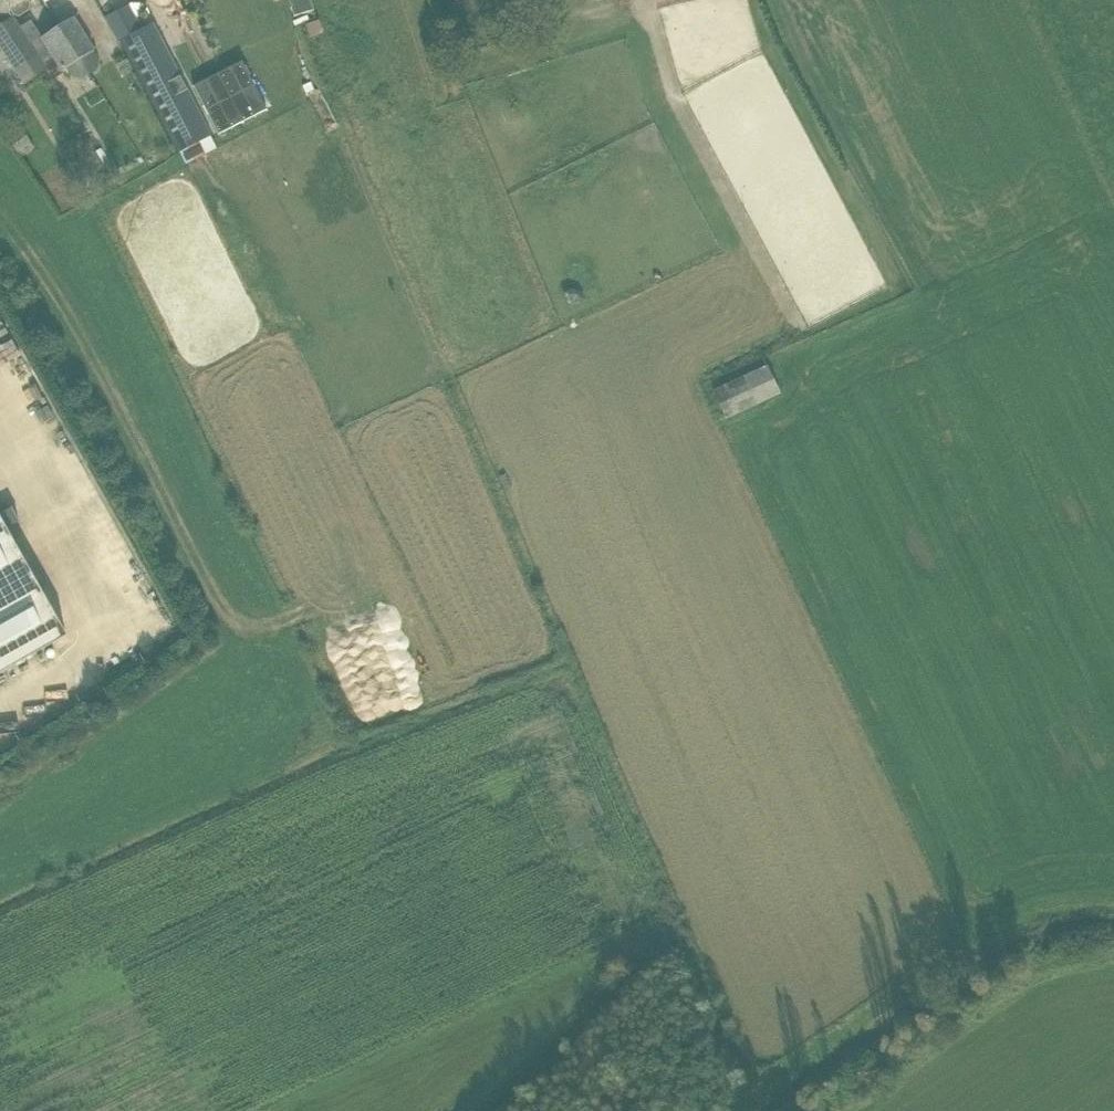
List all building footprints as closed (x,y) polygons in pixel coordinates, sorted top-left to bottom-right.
[(10,11),(12,15),(19,16),(28,11),(29,4),(26,0),(0,0),(0,18),(10,11)] [(294,17),(313,11),(310,0),(289,0),(294,17)] [(73,17),(30,44),(38,57),(51,78),(53,81),(63,74),(62,71),(67,68),(80,60),(93,51),(94,51),(73,17)] [(15,70),(36,56),(12,19),(0,26),(0,48),(15,70)] [(153,24),(121,40),(178,152),(210,136),(153,24)] [(19,128),(6,136),(12,145),(25,136),(19,128)] [(573,288),(565,292),(571,306),(585,300),(581,291),(573,288)] [(743,375),(713,389),(726,418),(756,404),(743,375)] [(66,636),(0,519),(0,674),(66,636)]
